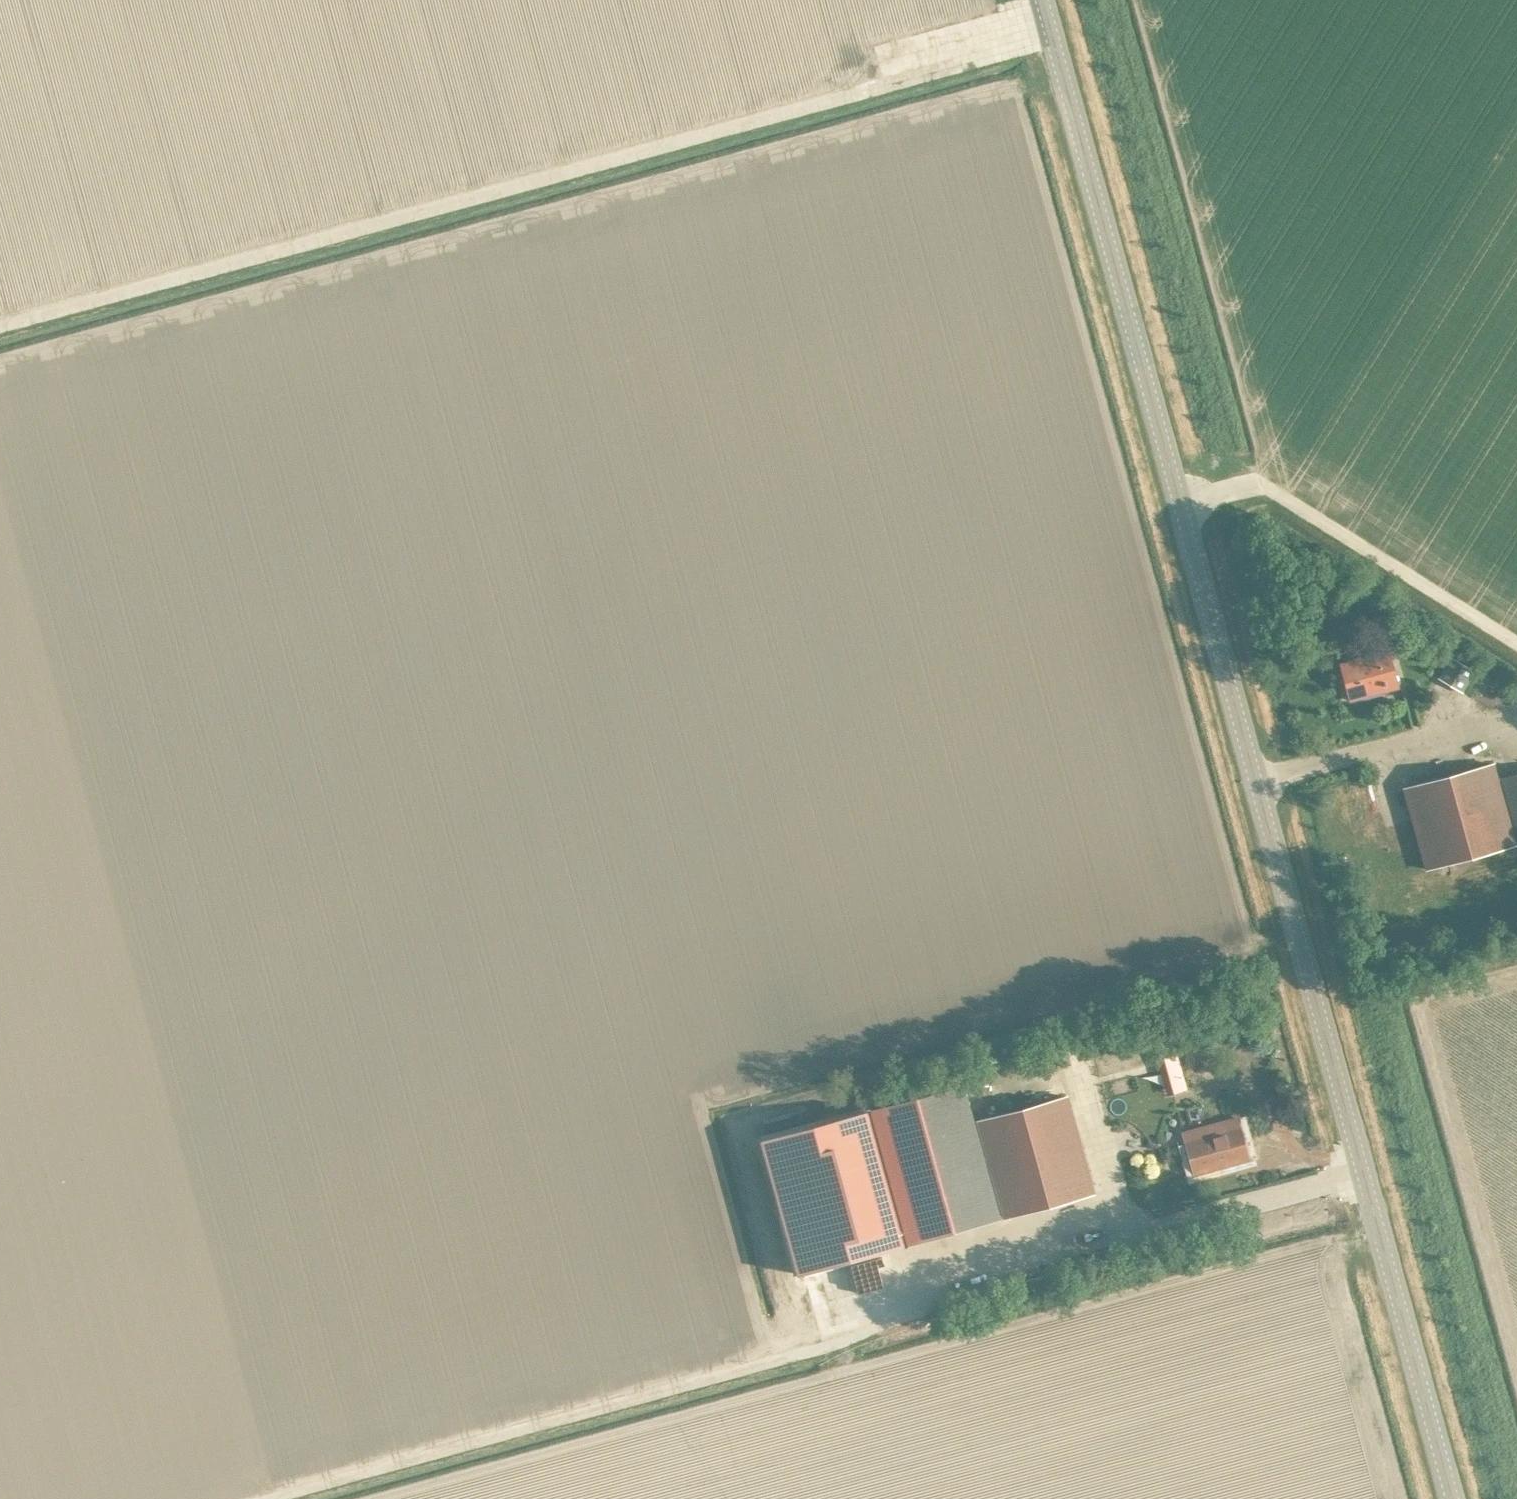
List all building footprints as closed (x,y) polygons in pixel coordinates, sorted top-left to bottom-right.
[(1348,697),(1396,684),(1386,648),(1339,661),(1348,697)] [(1460,688),(1472,667),(1450,654),(1437,675),(1460,688)] [(1514,841),(1496,776),(1491,761),(1402,785),(1424,866),(1514,841)] [(1496,776),(1514,841),(1516,840),(1516,770),(1496,776)] [(1158,1054),(1162,1065),(1176,1061),(1173,1049),(1158,1054)] [(906,1242),(999,1216),(961,1080),(868,1106),(906,1242)] [(1002,1214),(1091,1190),(1065,1093),(976,1118),(1002,1214)] [(906,1242),(868,1106),(759,1136),(780,1211),(796,1271),(906,1242)] [(1191,1171),(1247,1155),(1236,1114),(1190,1127),(1193,1136),(1182,1139),(1191,1171)] [(1313,1203),(1311,1188),(1299,1190),(1301,1205),(1313,1203)]
